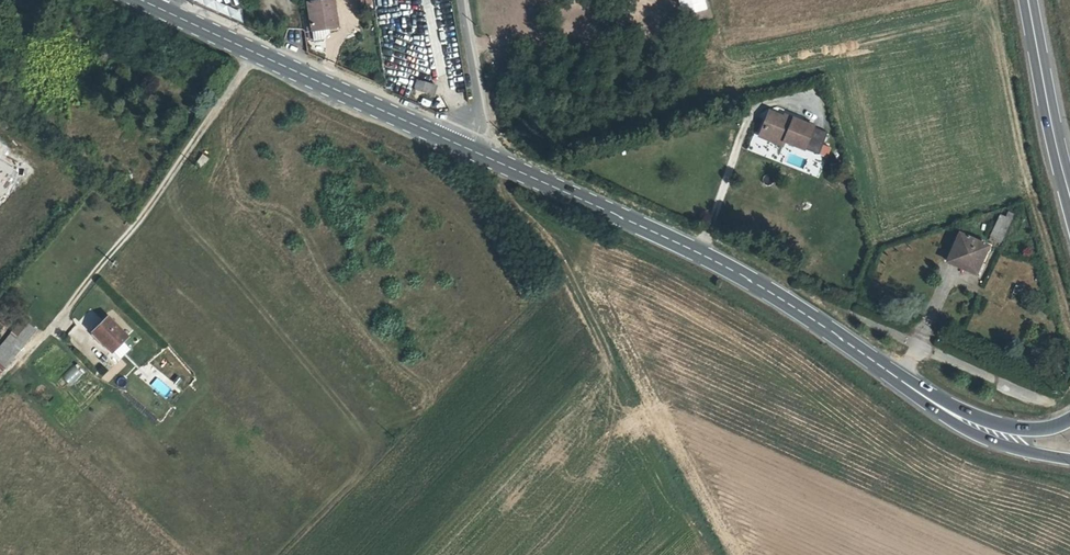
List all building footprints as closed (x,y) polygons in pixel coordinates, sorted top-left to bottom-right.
[(316,26),(342,23),(339,0),(312,0),(316,26)] [(680,15),(706,11),(704,0),(678,0),(680,15)] [(326,36),(325,29),(312,31),(312,37),(326,36)] [(422,80),(419,89),(441,95),(444,86),(422,80)] [(778,107),(775,116),(780,118),(784,110),(778,107)] [(780,118),(775,116),(771,124),(767,127),(791,138),(792,136),(811,144),(820,122),(802,114),(800,117),(784,110),(780,118)] [(198,167),(206,173),(213,162),(205,156),(198,167)] [(1002,242),(1013,216),(1001,210),(989,236),(1002,242)] [(960,264),(962,260),(978,266),(988,241),(959,231),(947,259),(960,264)] [(118,358),(136,340),(112,316),(94,335),(118,358)] [(36,330),(22,317),(0,343),(0,372),(36,330)] [(73,365),(61,377),(70,385),(82,373),(73,365)] [(150,385),(164,397),(171,390),(156,377),(150,385)]
